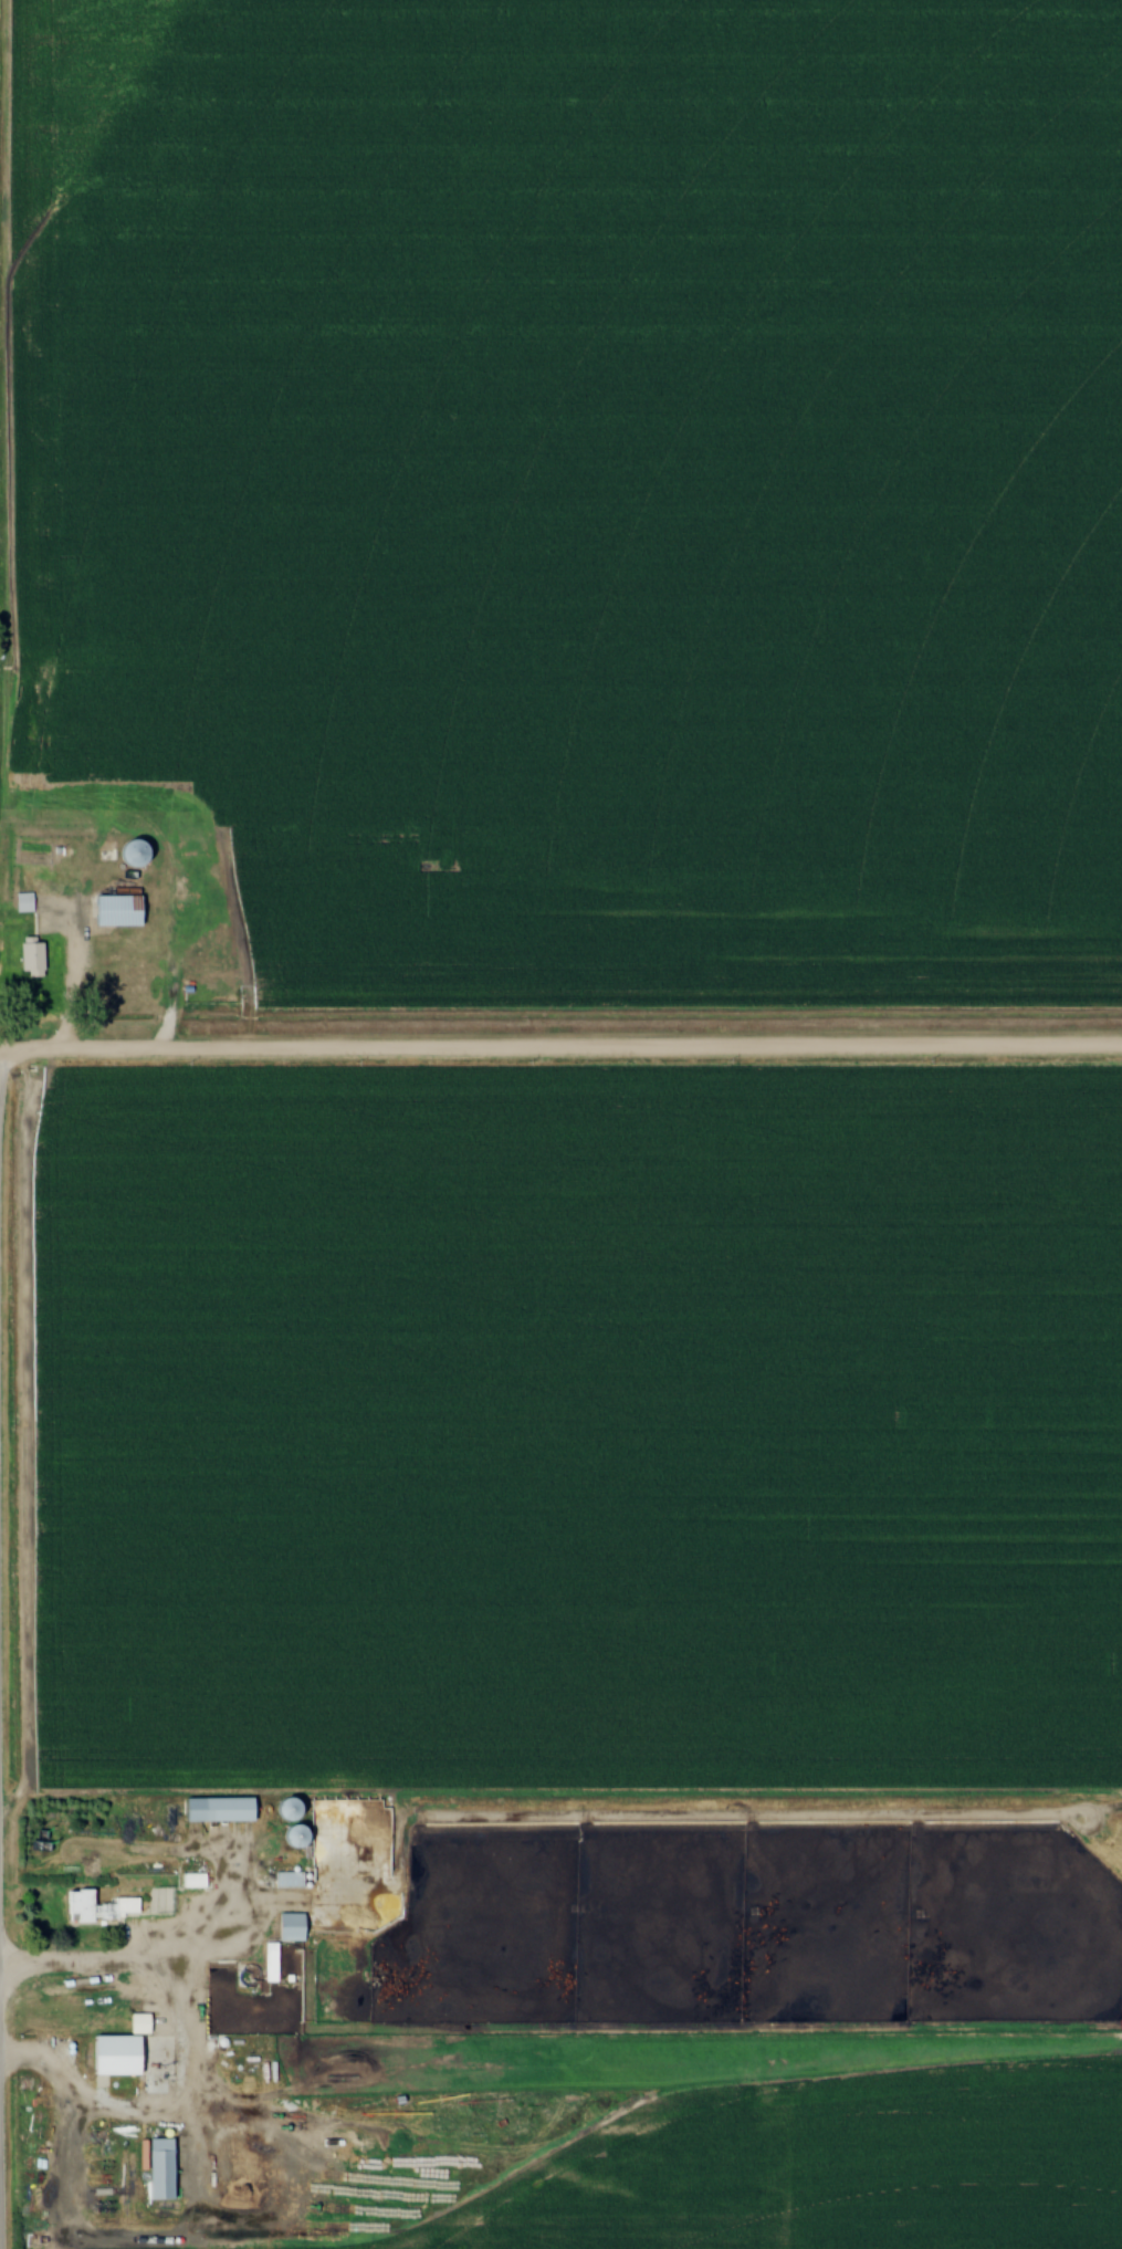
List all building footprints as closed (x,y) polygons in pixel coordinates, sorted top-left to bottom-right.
[(131,844),(133,868),(151,867),(149,842),(131,844)] [(102,897),(102,928),(147,928),(147,897),(102,897)] [(25,942),(25,979),(48,979),(48,944),(36,944),(36,942),(25,942)] [(260,1823),(260,1799),(191,1799),(191,1823),(260,1823)] [(302,1815),(299,1801),(288,1803),(292,1817),(302,1815)] [(142,1901),(99,1903),(99,1891),(73,1892),(74,1925),(122,1923),(122,1913),(142,1913),(142,1901)] [(283,1944),(309,1944),(309,1916),(283,1916),(283,1944)] [(267,1985),(282,1985),(282,1945),(267,1945),(267,1985)] [(147,2037),(99,2038),(100,2088),(109,2088),(109,2078),(148,2078),(147,2037)] [(155,2200),(179,2200),(179,2140),(155,2140),(155,2200)]
